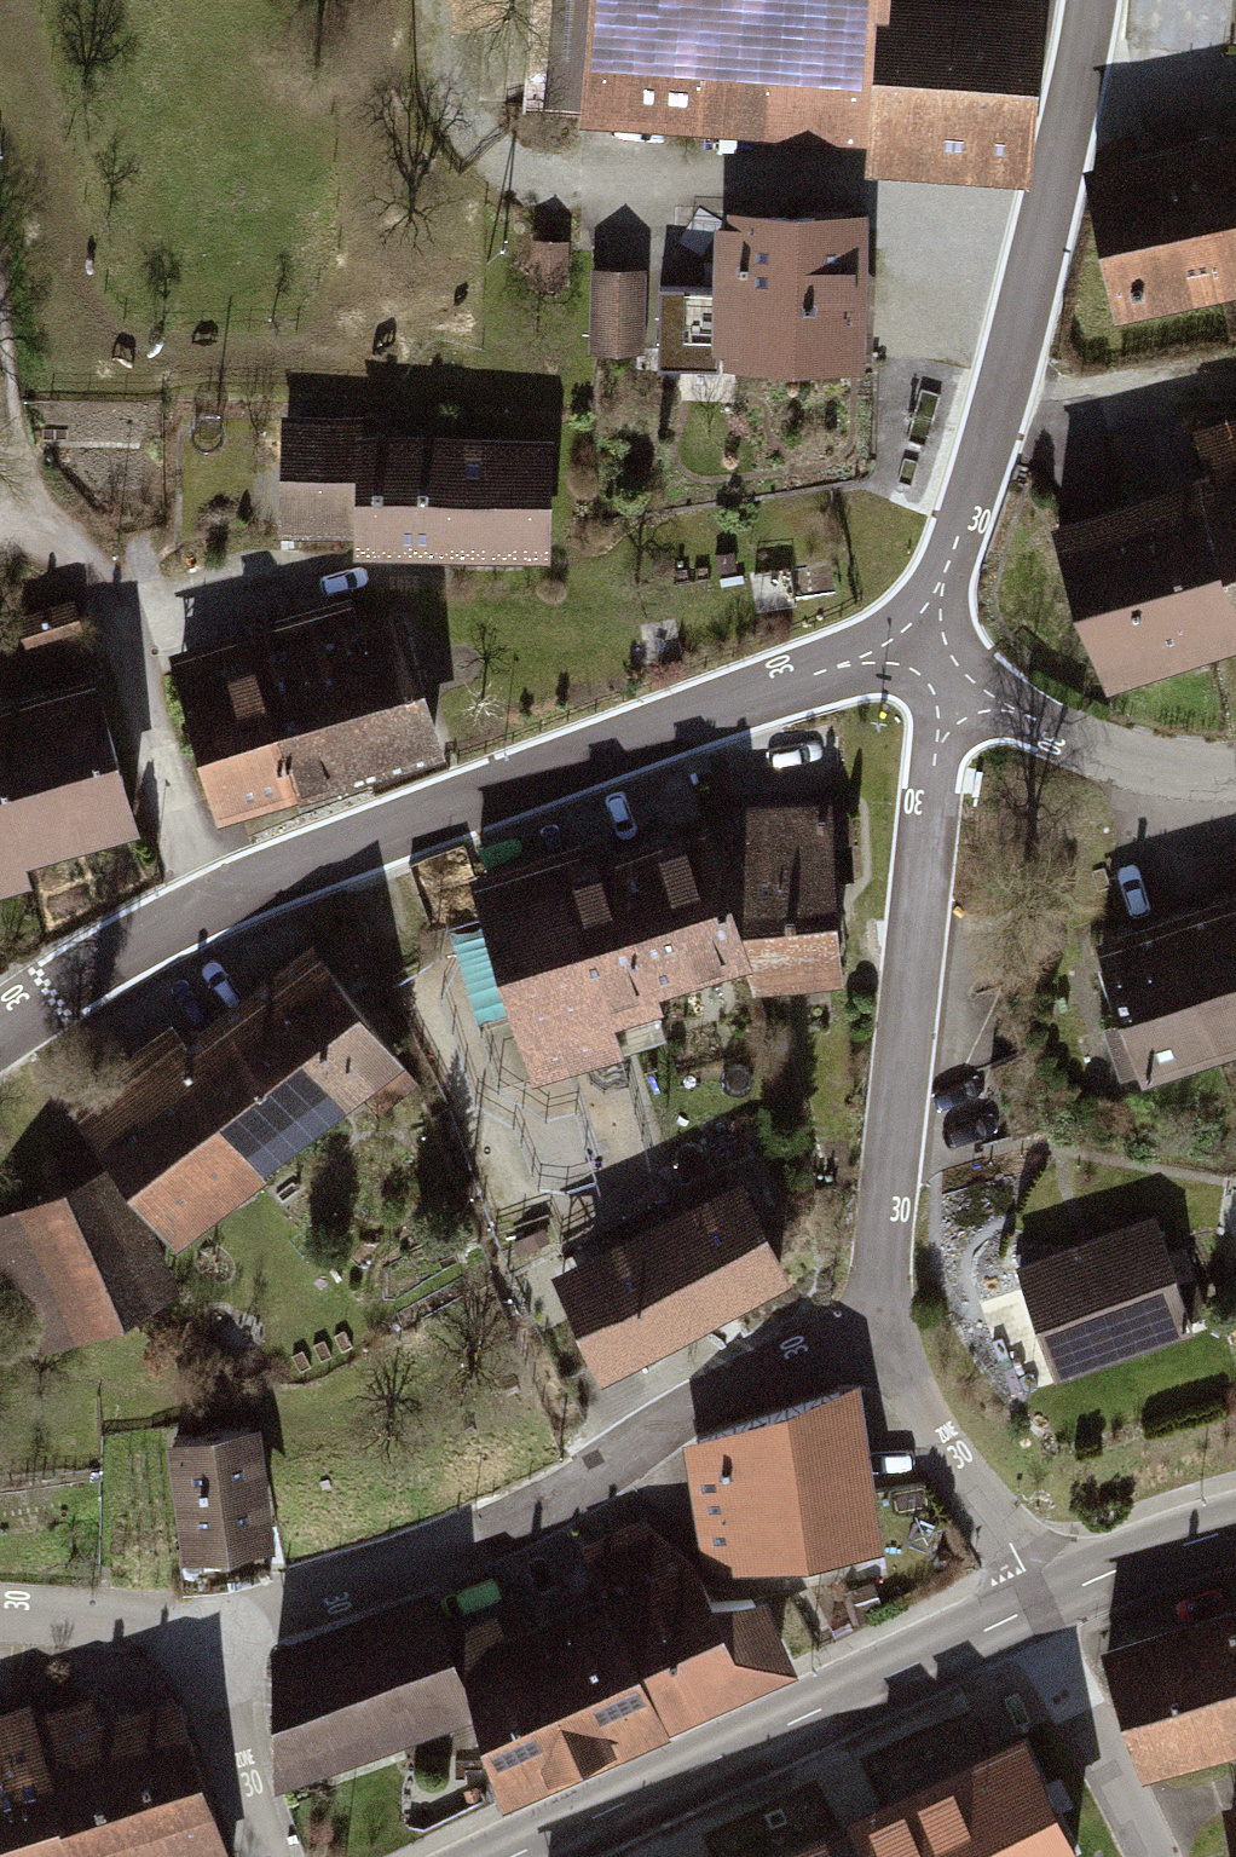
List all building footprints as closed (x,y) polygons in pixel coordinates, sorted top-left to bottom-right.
[(592,104),(874,122),(873,138),(1026,148),(1035,0),(598,0),(592,104)] [(1135,294),(1235,272),(1235,108),(1101,137),(1112,185),(1135,294)] [(855,217),(734,215),(733,289),(663,288),(662,353),(852,356),(855,217)] [(582,226),(543,227),(545,303),(585,301),(582,226)] [(641,277),(595,276),(593,346),(640,347),(641,277)] [(365,550),(547,554),(549,445),(370,442),(371,421),(291,419),(288,532),(366,534),(365,550)] [(1235,578),(1235,421),(1188,437),(1203,480),(1235,578)] [(1203,480),(1061,528),(1110,674),(1235,632),(1235,578),(1203,480)] [(29,611),(40,647),(98,629),(86,593),(29,611)] [(400,616),(313,641),(353,777),(441,751),(400,616)] [(186,679),(227,815),(353,777),(313,641),(186,679)] [(95,678),(0,705),(0,863),(137,824),(95,678)] [(753,968),(839,961),(832,902),(830,810),(739,814),(739,838),(713,841),(747,950),(753,968)] [(710,833),(611,864),(647,980),(747,950),(713,841),(710,833)] [(483,904),(519,1019),(647,980),(611,864),(483,904)] [(1182,898),(1227,1037),(1235,1034),(1235,881),(1182,898)] [(1227,1037),(1182,898),(1110,922),(1155,1061),(1227,1037)] [(364,1086),(384,1115),(421,1083),(398,1055),(407,1046),(371,996),(383,986),(358,925),(189,1055),(175,1035),(77,1111),(176,1234),(364,1086)] [(119,1176),(29,1216),(82,1334),(172,1294),(119,1176)] [(781,1285),(735,1194),(588,1267),(633,1358),(781,1285)] [(1027,1263),(1063,1373),(1204,1328),(1168,1218),(1027,1263)] [(813,1489),(869,1468),(858,1392),(692,1448),(706,1536),(792,1525),(813,1489)] [(251,1430),(174,1442),(191,1546),(180,1548),(188,1590),(228,1586),(275,1578),(251,1430)] [(792,1525),(706,1536),(712,1574),(884,1552),(869,1468),(813,1489),(792,1525)] [(690,1573),(609,1609),(658,1722),(787,1664),(763,1605),(707,1610),(690,1573)] [(1113,1635),(1153,1760),(1235,1734),(1235,1595),(1113,1635)] [(278,1789),(472,1717),(433,1597),(278,1652),(278,1789)] [(509,1793),(658,1722),(609,1609),(513,1651),(499,1621),(463,1637),(509,1793)] [(97,1856),(159,1856),(182,1850),(184,1856),(241,1856),(191,1686),(111,1710),(106,1690),(53,1706),(97,1856)] [(53,1706),(49,1692),(0,1706),(0,1856),(97,1856),(53,1706)] [(1023,1739),(854,1816),(873,1856),(1062,1856),(1075,1851),(1023,1739)] [(823,1840),(782,1856),(830,1856),(823,1840)]
